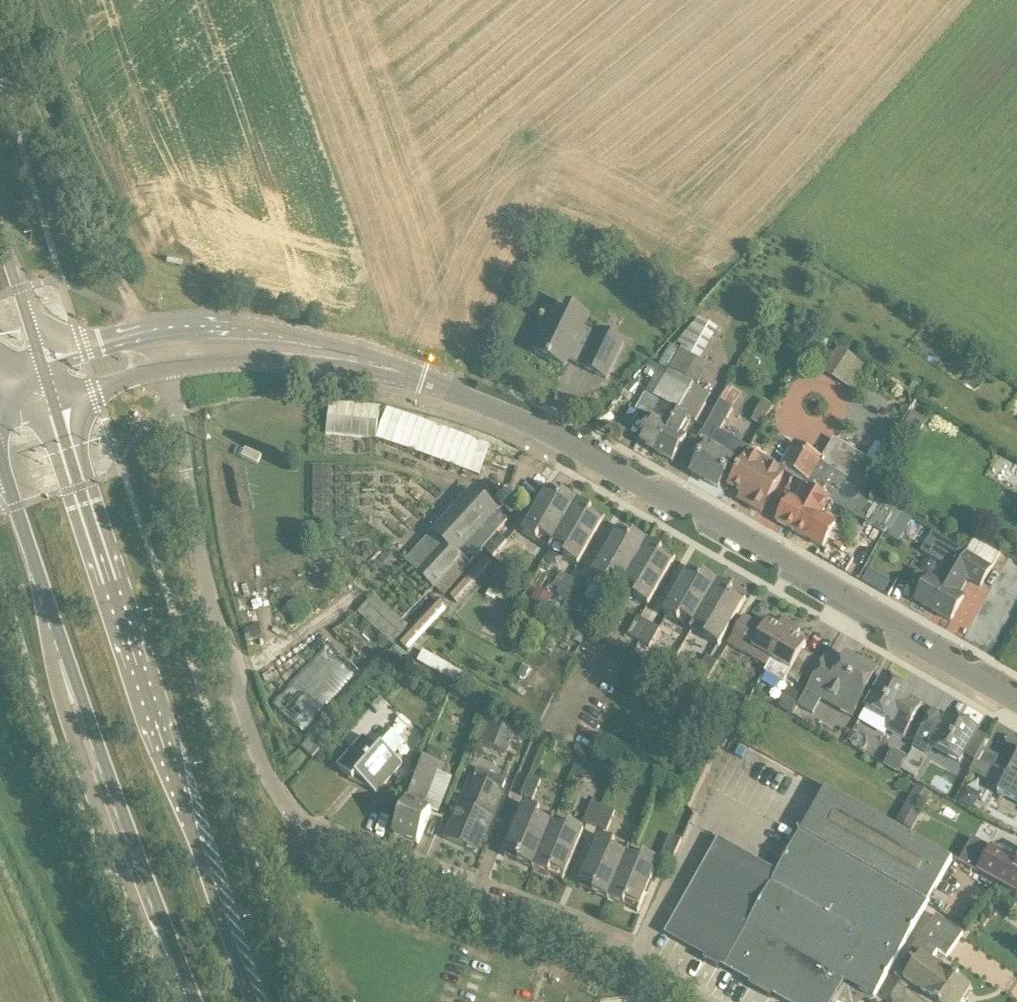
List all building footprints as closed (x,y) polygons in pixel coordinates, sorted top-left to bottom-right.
[(591,330),(597,318),(573,307),(567,320),(551,313),(540,335),(544,337),(535,355),(564,369),(569,360),(583,367),(583,369),(612,383),(631,343),(604,330),(601,334),(591,330)] [(822,357),(829,343),(816,336),(808,350),(822,357)] [(860,362),(837,348),(833,354),(835,355),(824,373),(844,386),(860,362)] [(654,452),(694,385),(665,369),(641,413),(652,420),(639,442),(654,452)] [(917,379),(909,391),(916,395),(924,384),(917,379)] [(684,436),(693,421),(697,423),(712,396),(694,385),(654,452),(673,462),(687,438),(684,436)] [(728,387),(719,402),(734,411),(742,396),(728,387)] [(489,441),(332,396),(323,428),(480,474),(489,441)] [(734,411),(719,402),(701,433),(714,440),(695,475),(721,490),(735,466),(739,468),(749,450),(720,434),(734,411)] [(913,413),(905,428),(919,436),(927,421),(913,413)] [(822,463),(794,445),(782,464),(807,480),(810,481),(822,463)] [(744,503),(761,513),(785,472),(749,450),(739,468),(729,485),(749,496),(744,503)] [(831,468),(825,465),(822,463),(810,481),(807,480),(804,485),(817,492),(831,468)] [(886,534),(900,511),(831,468),(817,492),(794,532),(829,552),(835,541),(834,540),(841,527),(822,515),(831,500),(886,534)] [(817,492),(804,485),(801,483),(793,498),(790,497),(776,521),(794,532),(817,492)] [(486,551),(500,536),(513,522),(476,489),(407,564),(443,598),(447,594),(483,554),(486,551)] [(549,492),(525,534),(551,550),(578,503),(564,495),(562,500),(549,492)] [(502,507),(512,517),(526,502),(517,494),(515,496),(514,495),(503,507),(502,507)] [(578,503),(551,550),(579,566),(604,524),(591,517),(594,513),(578,503)] [(903,515),(889,538),(902,545),(915,523),(903,515)] [(595,575),(622,591),(650,544),(635,536),(632,540),(620,533),(595,575)] [(933,611),(956,571),(967,552),(936,534),(925,554),(941,564),(934,577),(930,575),(928,578),(917,572),(904,595),(933,611)] [(507,543),(500,536),(486,551),(494,557),(507,543)] [(650,544),(622,591),(650,607),(674,564),(662,557),(664,553),(650,544)] [(982,586),(992,567),(967,552),(956,571),(933,611),(951,622),(966,596),(962,593),(970,579),(982,586)] [(485,556),(448,595),(459,605),(495,565),(485,556)] [(665,616),(667,617),(691,631),(719,584),(706,576),(703,580),(691,573),(665,616)] [(568,577),(558,595),(569,601),(579,583),(568,577)] [(579,583),(569,601),(559,620),(589,636),(601,614),(582,604),(590,589),(579,583)] [(719,584),(691,631),(720,648),(744,604),(733,598),(735,594),(719,584)] [(553,597),(538,589),(531,602),(546,610),(553,597)] [(376,596),(359,615),(394,647),(410,629),(376,596)] [(409,653),(449,610),(438,599),(399,643),(409,653)] [(628,636),(639,642),(649,624),(638,618),(628,636)] [(730,646),(768,667),(792,626),(783,621),(778,629),(768,623),(765,629),(745,618),(730,646)] [(649,624),(639,642),(650,648),(660,630),(649,624)] [(792,626),(768,667),(764,674),(784,685),(788,680),(798,686),(809,666),(799,660),(807,646),(796,640),(801,632),(792,626)] [(303,735),(361,674),(328,644),(271,705),(303,735)] [(832,649),(808,692),(852,717),(877,675),(832,649)] [(697,675),(708,682),(718,663),(707,657),(697,675)] [(689,689),(701,695),(708,682),(697,675),(689,689)] [(884,679),(866,710),(892,725),(888,731),(904,740),(922,708),(908,700),(911,695),(884,679)] [(791,690),(780,709),(792,715),(803,696),(791,690)] [(932,714),(914,746),(929,755),(933,749),(959,764),(977,733),(950,717),(947,723),(932,714)] [(521,732),(496,721),(485,746),(511,757),(521,732)] [(357,777),(377,794),(403,764),(394,757),(406,744),(391,730),(376,747),(365,738),(338,768),(353,781),(357,777)] [(309,743),(303,750),(313,760),(320,752),(309,743)] [(970,771),(971,772),(987,780),(998,758),(982,749),(970,771)] [(899,774),(907,760),(896,753),(888,767),(899,774)] [(419,845),(419,844),(432,810),(443,814),(456,779),(443,774),(446,766),(424,758),(394,835),(419,845)] [(1007,779),(998,795),(999,795),(1016,805),(1016,759),(1007,779)] [(584,763),(578,776),(590,782),(596,769),(584,763)] [(530,777),(522,797),(533,801),(541,781),(530,777)] [(503,794),(474,781),(449,840),(464,847),(466,841),(481,847),(503,794)] [(913,833),(933,796),(917,787),(896,824),(913,833)] [(951,860),(828,791),(781,875),(724,843),(673,934),(793,1001),(833,1001),(845,981),(874,997),(951,860)] [(592,803),(584,822),(596,827),(604,808),(592,803)] [(519,863),(535,869),(556,819),(527,807),(508,853),(521,858),(519,863)] [(608,831),(616,813),(604,808),(596,827),(608,831)] [(566,877),(585,831),(556,819),(535,869),(551,876),(553,872),(566,877)] [(662,854),(674,860),(682,840),(671,835),(662,854)] [(610,901),(631,850),(602,838),(583,884),(596,890),(594,894),(610,901)] [(1016,894),(1016,864),(991,849),(978,872),(1016,894)] [(628,903),(641,909),(660,863),(631,850),(610,901),(626,908),(628,903)] [(946,884),(942,892),(951,897),(955,890),(946,884)] [(967,925),(975,913),(965,906),(956,919),(967,925)] [(972,991),(924,957),(931,947),(948,959),(964,936),(941,920),(899,978),(908,984),(899,997),(899,1001),(964,1001),(972,991)]
